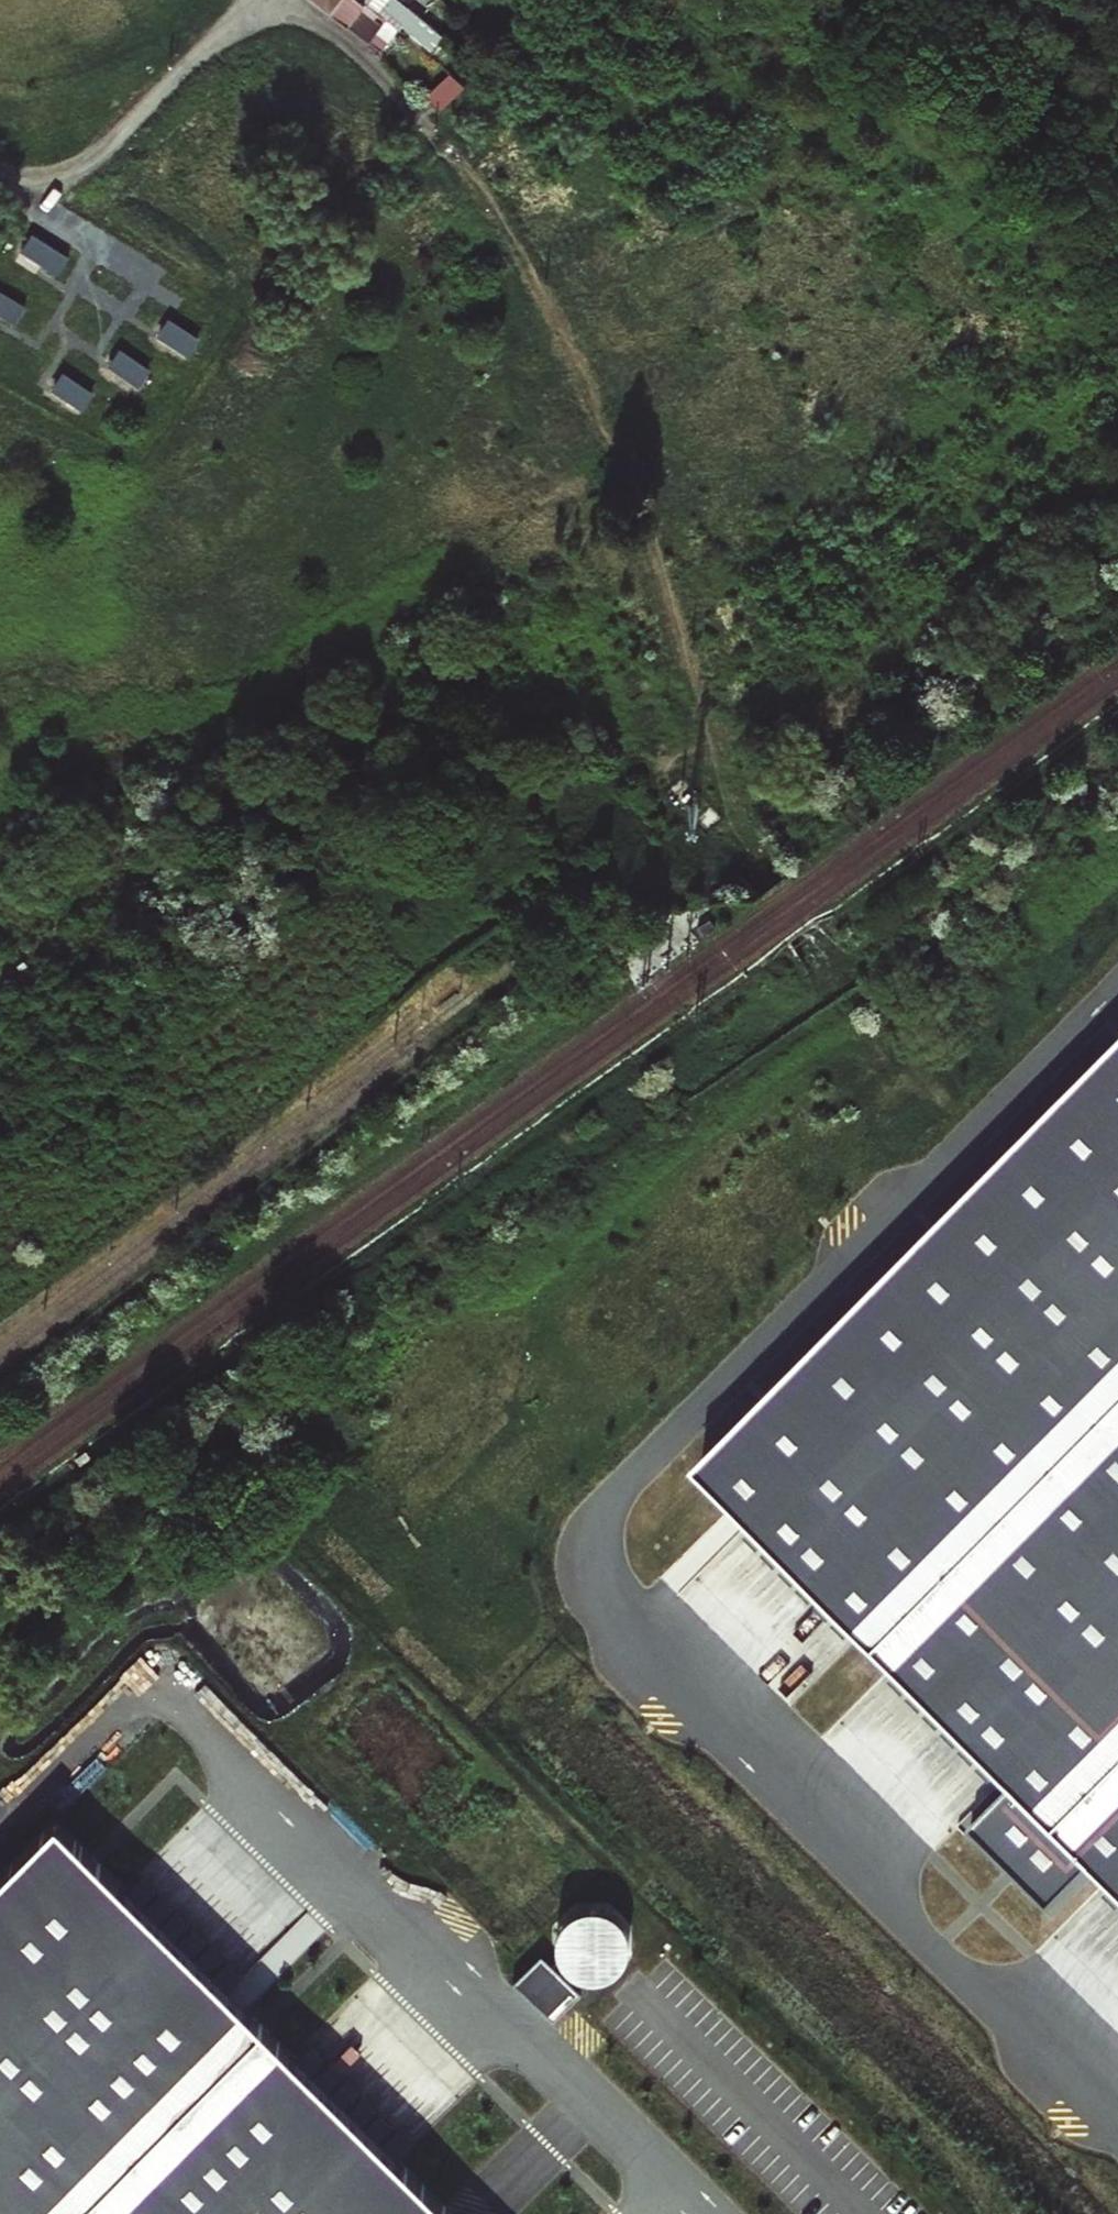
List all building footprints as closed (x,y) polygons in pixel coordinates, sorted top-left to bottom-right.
[(373,10),(360,0),(313,0),(377,47),(385,37),(375,29),(382,17),(373,10)] [(373,10),(377,6),(429,46),(440,33),(399,0),(360,0),(373,10)] [(385,37),(393,26),(384,19),(382,17),(375,29),(385,37)] [(466,86),(451,73),(431,93),(445,107),(466,86)] [(701,1465),(1018,1780),(972,1826),(1052,1906),(1098,1860),(1117,1879),(1117,1045),(701,1465)] [(55,1820),(0,1875),(0,2213),(452,2213),(55,1820)] [(558,1969),(625,1970),(627,1905),(560,1903),(558,1969)] [(516,1974),(552,2014),(581,1988),(545,1948),(516,1974)]
